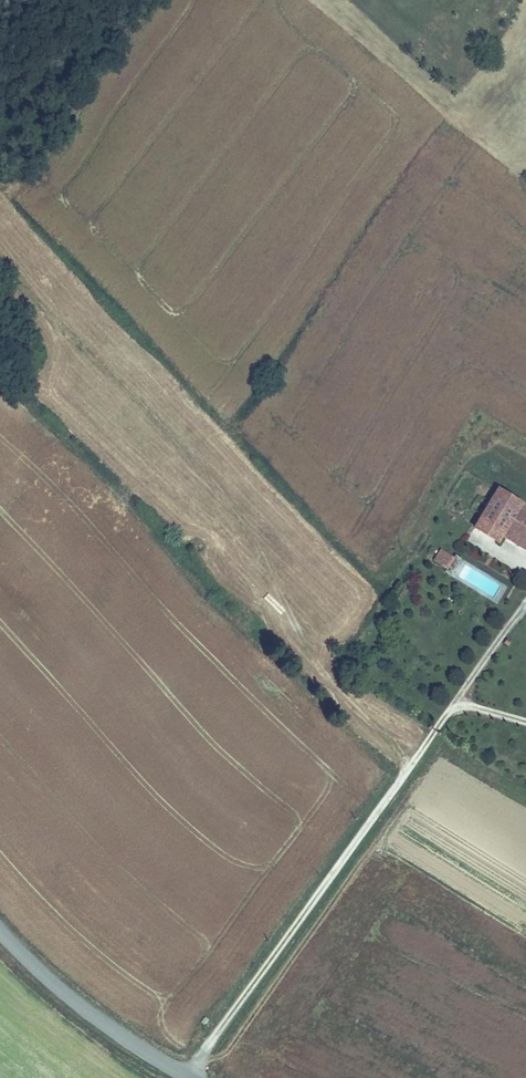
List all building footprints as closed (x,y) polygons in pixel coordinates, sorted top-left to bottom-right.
[(478,536),(499,549),(503,543),(525,557),(525,517),(500,501),(478,536)] [(450,564),(442,575),(451,579),(457,569),(450,564)]
